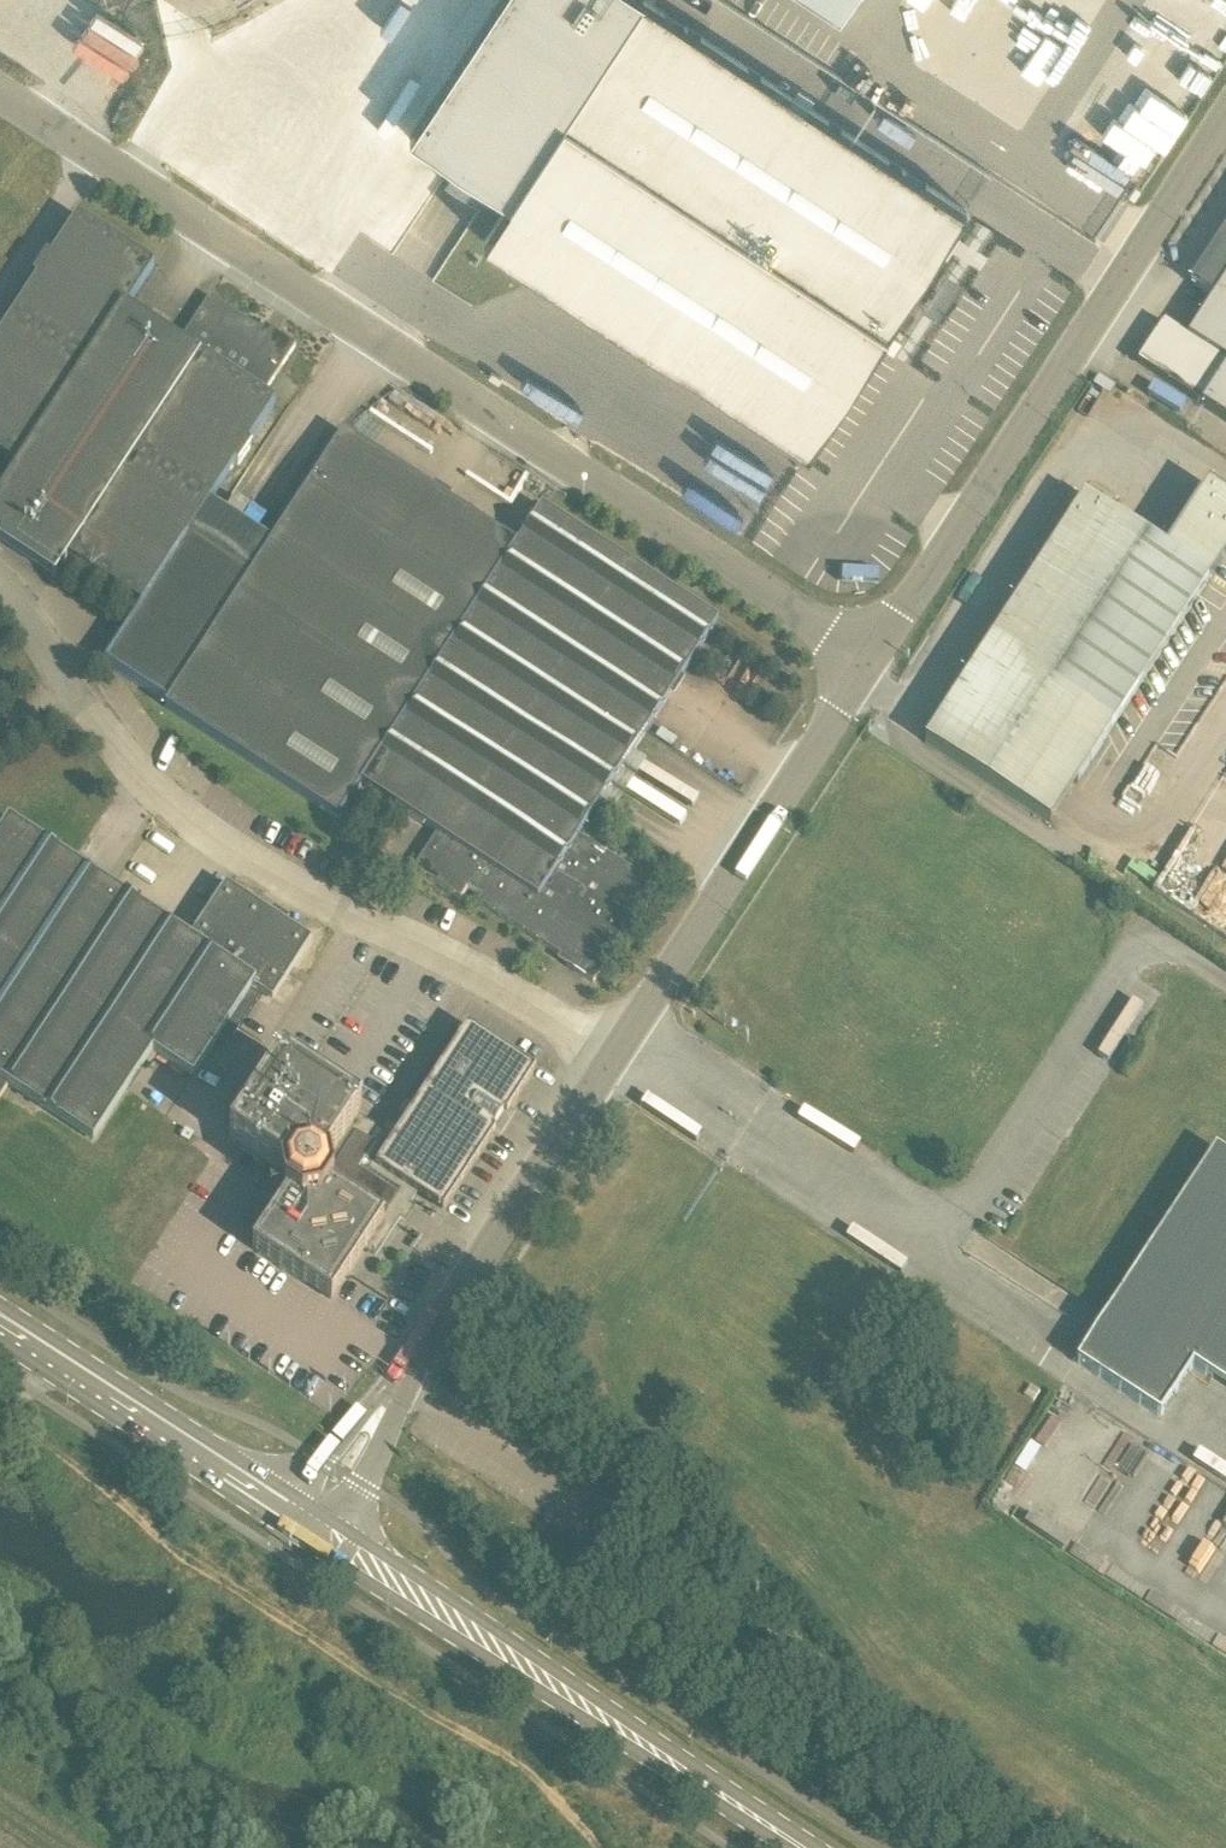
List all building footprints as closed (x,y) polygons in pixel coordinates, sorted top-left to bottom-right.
[(244,36),(272,55),(309,0),(268,0),(244,36)] [(411,139),(454,167),(468,177),(474,181),(489,190),(510,204),(644,0),(502,0),(411,139)] [(838,14),(847,0),(817,0),(838,14)] [(906,11),(915,16),(923,16),(922,63),(931,63),(969,86),(976,86),(981,77),(999,87),(1000,84),(1015,85),(1050,105),(1111,0),(912,0),(906,11)] [(153,328),(127,311),(155,267),(79,217),(51,259),(48,257),(35,276),(39,278),(0,337),(0,457),(19,469),(7,488),(0,499),(0,541),(55,577),(68,558),(141,606),(144,608),(213,505),(210,503),(236,464),(239,466),(251,448),(248,446),(276,403),(264,395),(297,346),(275,331),(271,336),(211,297),(180,345),(153,328)] [(1191,283),(1214,298),(1188,339),(1225,364),(1225,230),(1191,283)] [(569,372),(579,351),(520,323),(510,345),(569,372)] [(1202,406),(1225,421),(1225,369),(1202,406)] [(567,966),(594,984),(658,886),(579,835),(716,623),(543,511),(520,545),(517,543),(516,545),(344,433),(272,543),(213,505),(144,608),(141,606),(104,663),(168,704),(165,708),(339,821),(363,784),(438,833),(414,869),(461,900),(468,889),(482,897),(478,902),(570,962),(567,966)] [(1225,555),(1225,499),(1208,487),(1166,552),(1085,499),(926,743),(1050,824),(1225,555)] [(138,907),(139,905),(10,820),(0,835),(0,1100),(9,1087),(16,1092),(138,907)] [(138,907),(16,1092),(94,1142),(153,1052),(194,1078),(219,1040),(253,988),(262,994),(273,1001),(312,941),(292,928),(288,925),(271,914),(267,911),(230,887),(226,885),(191,939),(171,926),(155,916),(139,905),(138,907)] [(333,1304),(368,1251),(376,1256),(416,1195),(444,1214),(538,1071),(468,1025),(394,1138),(360,1116),(362,1114),(282,1062),(232,1139),(282,1172),(280,1175),(283,1198),(285,1199),(251,1251),(333,1304)] [(1077,1362),(1161,1416),(1194,1366),(1225,1387),(1225,1156),(1216,1150),(1077,1362)]
